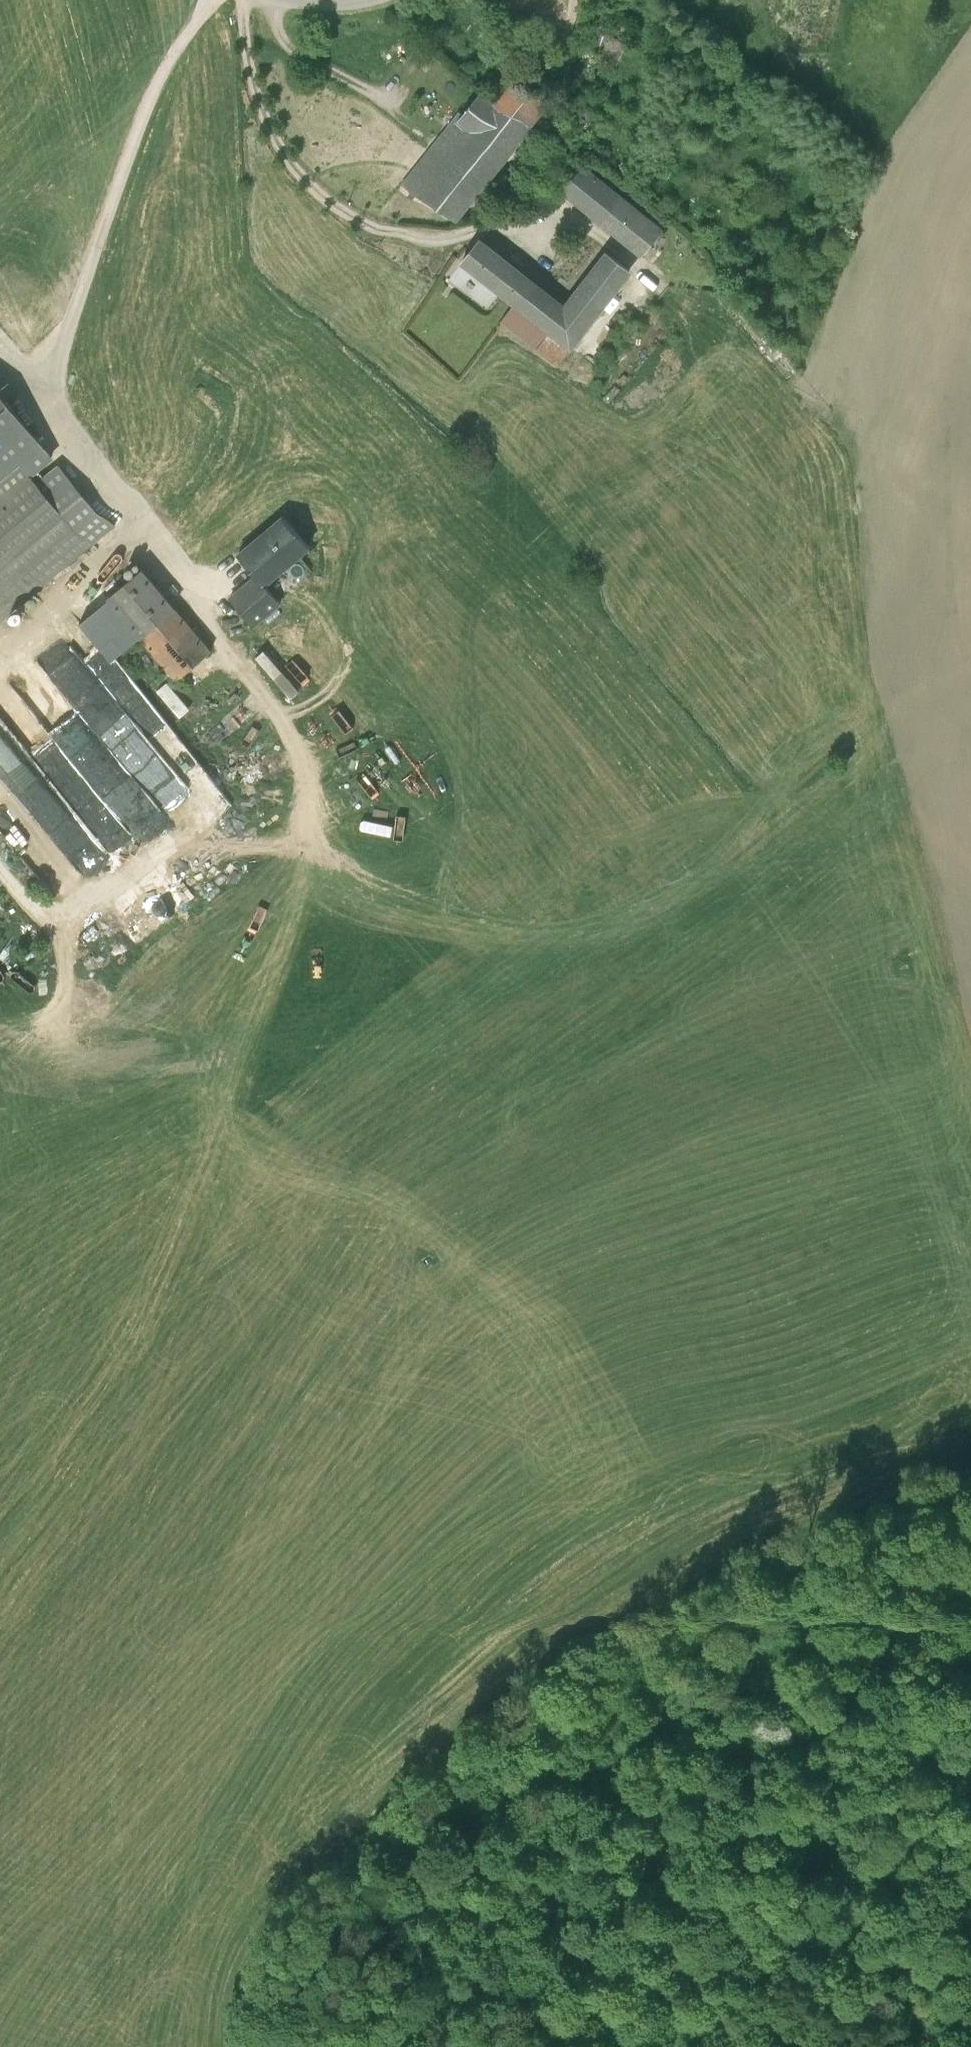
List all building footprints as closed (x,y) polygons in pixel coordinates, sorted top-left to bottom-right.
[(541,0),(518,0),(529,12),(541,0)] [(456,223),(548,108),(512,80),(496,100),(483,90),(461,117),(454,112),(401,179),(456,223)] [(639,259),(662,230),(584,167),(593,155),(557,126),(525,166),(639,259)] [(569,353),(630,274),(604,255),(561,307),(478,241),(460,266),(511,307),(514,309),(569,353)] [(569,353),(514,309),(502,325),(556,369),(569,353)] [(0,373),(0,621),(100,537),(45,471),(67,453),(0,373)] [(237,554),(252,571),(228,594),(258,626),(282,603),(264,584),(309,544),(282,514),(237,554)] [(258,716),(148,571),(114,597),(224,742),(258,716)] [(269,644),(262,649),(293,691),(300,686),(269,644)] [(55,892),(164,815),(48,652),(0,686),(0,703),(65,794),(36,815),(0,765),(0,816),(55,892)] [(182,713),(193,706),(174,677),(163,684),(182,713)] [(155,704),(141,717),(160,738),(174,725),(155,704)] [(261,822),(185,737),(142,775),(170,807),(169,808),(217,862),(261,822)] [(160,921),(185,903),(171,885),(147,904),(160,921)]
